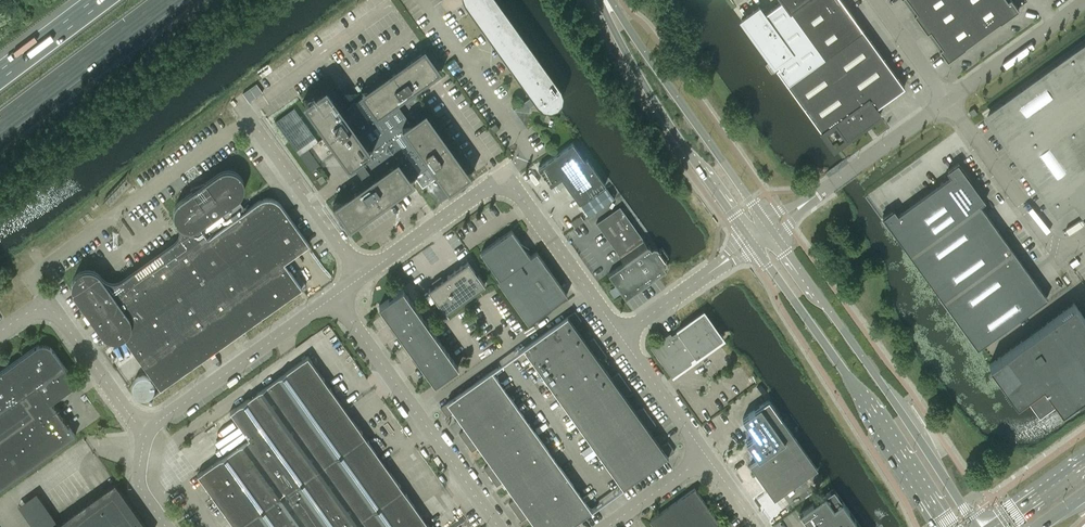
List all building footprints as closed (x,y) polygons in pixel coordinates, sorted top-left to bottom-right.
[(464,0),(532,95),(513,109),(529,112),(530,106),(536,102),(537,102),(539,104),(541,106),(543,107),(546,107),(548,108),(550,107),(553,107),(556,105),(557,104),(559,103),(561,100),(562,98),(562,96),(563,93),(562,91),(562,88),(561,86),(499,0),(464,0)] [(787,83),(824,57),(783,0),(782,0),(764,13),(759,6),(740,19),(775,68),(778,66),(780,68),(777,70),(787,83)] [(824,57),(862,29),(841,0),(783,0),(824,57)] [(911,3),(917,12),(913,14),(920,23),(952,0),(915,0),(911,3)] [(936,38),(968,15),(957,0),(952,0),(920,23),(927,32),(930,30),(936,38)] [(968,15),(989,0),(957,0),(968,15)] [(968,15),(982,34),(999,22),(1000,22),(1018,9),(1012,0),(989,0),(968,15)] [(965,46),(982,34),(968,15),(936,38),(942,47),(939,49),(947,60),(965,47),(965,46)] [(862,29),(824,57),(787,83),(821,131),(834,122),(846,138),(880,114),(875,107),(904,86),(862,29)] [(414,181),(412,177),(419,173),(420,174),(422,173),(423,172),(423,171),(423,170),(430,165),(448,190),(472,174),(425,109),(409,120),(396,102),(441,70),(424,47),(359,93),(362,97),(344,109),(326,84),(302,100),(348,165),(352,163),(365,181),(333,203),(349,227),(414,181)] [(1082,210),(1084,208),(1084,48),(1076,54),(1075,52),(987,116),(1056,211),(1074,199),(1082,210)] [(449,62),(446,64),(453,75),(462,69),(454,58),(449,62)] [(244,90),(248,99),(263,92),(258,83),(244,90)] [(274,120),(309,168),(317,162),(315,158),(324,151),(317,142),(318,141),(293,107),(274,120)] [(968,111),(972,116),(977,112),(973,107),(968,111)] [(493,131),(499,128),(495,122),(490,126),(493,131)] [(572,142),(538,167),(550,185),(561,177),(579,202),(605,184),(586,158),(584,159),(572,142)] [(893,208),(882,216),(894,234),(895,234),(940,296),(977,348),(981,344),(1046,297),(1047,297),(1027,270),(999,231),(980,204),(985,200),(970,180),(970,179),(957,162),(946,170),(950,175),(933,187),(897,213),(893,208)] [(315,177),(319,173),(315,167),(310,170),(315,177)] [(174,219),(176,222),(184,234),(147,260),(211,351),(301,287),(283,261),(309,243),(281,205),(279,202),(276,200),(274,199),(270,197),(268,197),(264,198),(261,199),(258,201),(246,209),(238,198),(241,195),(242,192),(244,188),(244,184),(243,180),(242,177),(239,173),(237,171),(233,169),(229,169),(225,169),(222,170),(218,172),(205,181),(200,183),(199,181),(197,181),(196,181),(195,182),(195,183),(195,184),(190,186),(193,190),(180,199),(178,200),(176,202),(175,205),(174,207),(173,209),(173,212),(173,215),(174,217),(174,219)] [(316,178),(320,184),(325,180),(321,174),(316,178)] [(606,187),(581,205),(589,216),(614,197),(606,187)] [(608,274),(625,298),(666,269),(663,266),(666,264),(666,261),(665,258),(668,256),(662,247),(658,249),(657,247),(653,246),(651,248),(648,245),(619,206),(596,222),(624,262),(608,274)] [(580,215),(571,222),(574,227),(584,220),(580,215)] [(497,279),(527,322),(567,294),(536,251),(530,255),(525,249),(523,250),(521,246),(522,245),(511,229),(480,251),(499,277),(497,279)] [(160,388),(211,351),(147,260),(110,287),(101,275),(99,273),(97,271),(95,270),(93,269),(90,268),(88,268),(84,269),(81,270),(77,272),(75,274),(73,276),(72,278),(72,280),(71,283),(71,285),(71,288),(72,291),(73,293),(101,332),(103,334),(107,337),(112,339),(114,339),(117,339),(120,339),(122,338),(123,337),(149,373),(146,375),(144,375),(143,375),(142,375),(141,375),(139,376),(138,376),(137,377),(136,377),(135,378),(134,379),(134,380),(133,381),(132,383),(132,384),(132,385),(132,387),(132,388),(132,389),(133,391),(134,392),(134,393),(135,394),(136,395),(137,396),(139,396),(140,397),(141,397),(142,397),(144,397),(145,397),(146,397),(147,396),(149,396),(149,395),(150,394),(160,388)] [(438,303),(445,312),(484,284),(468,260),(428,289),(438,303)] [(458,366),(402,288),(379,305),(434,383),(458,366)] [(1084,391),(1084,318),(1073,302),(988,364),(1016,401),(1026,394),(1038,410),(1053,399),(1061,409),(1084,391)] [(438,303),(431,308),(442,322),(448,317),(446,314),(445,312),(438,303)] [(523,347),(536,365),(580,334),(574,325),(581,320),(574,311),(523,347)] [(721,338),(703,312),(671,334),(667,334),(652,345),(651,349),(670,374),(674,375),(689,364),(689,360),(721,338)] [(580,334),(536,365),(548,382),(599,346),(593,337),(586,342),(580,334)] [(74,435),(75,435),(74,434),(52,403),(53,399),(77,383),(51,347),(50,346),(49,345),(47,344),(45,343),(43,343),(41,343),(39,344),(37,345),(36,346),(0,371),(0,488),(74,435)] [(599,346),(548,382),(561,400),(605,368),(599,360),(606,355),(599,346)] [(302,359),(269,383),(288,410),(326,382),(324,379),(322,376),(312,361),(307,355),(302,359)] [(605,368),(561,400),(573,417),(624,381),(618,372),(611,377),(605,368)] [(460,419),(504,388),(491,370),(440,406),(447,416),(454,411),(460,419)] [(624,381),(573,417),(585,434),(629,403),(623,394),(630,389),(624,381)] [(288,410),(262,428),(281,455),(345,409),(331,388),(329,386),(326,382),(288,410)] [(249,437),(262,428),(288,410),(269,383),(235,407),(229,410),(230,412),(230,411),(249,437)] [(504,388),(460,419),(466,428),(459,433),(465,442),(516,405),(504,388)] [(749,464),(774,498),(817,468),(768,399),(742,418),(754,435),(746,441),(758,458),(749,464)] [(629,403),(585,434),(598,452),(649,415),(643,406),(636,411),(629,403)] [(516,405),(465,442),(471,450),(478,445),(485,454),(529,422),(516,405)] [(345,409),(281,455),(300,481),(364,435),(362,432),(360,429),(345,409)] [(649,415),(598,452),(610,469),(654,438),(648,429),(655,424),(649,415)] [(529,422),(485,454),(491,462),(484,467),(490,476),(541,440),(529,422)] [(214,497),(216,501),(281,455),(262,428),(249,437),(202,470),(197,474),(200,479),(201,479),(212,495),(214,497)] [(364,435),(300,481),(319,508),(383,462),(369,441),(367,439),(364,435)] [(654,438),(610,469),(623,487),(674,450),(667,441),(660,446),(654,438)] [(541,440),(490,476),(496,485),(503,480),(509,489),(554,457),(541,440)] [(319,508),(300,481),(281,455),(216,501),(219,504),(220,507),(221,507),(235,526),(292,526),(319,508)] [(554,457),(509,489),(515,497),(508,502),(515,511),(566,474),(554,457)] [(319,508),(332,526),(348,526),(402,488),(400,485),(398,482),(383,462),(319,508)] [(566,474),(515,511),(521,520),(528,515),(534,523),(578,492),(566,474)] [(114,481),(50,526),(147,526),(114,481)] [(421,515),(407,494),(405,492),(402,488),(348,526),(404,526),(421,515)] [(534,523),(537,526),(566,526),(591,509),(578,492),(534,523)] [(319,508),(292,526),(332,526),(319,508)] [(421,515),(404,526),(430,526),(421,515)]
